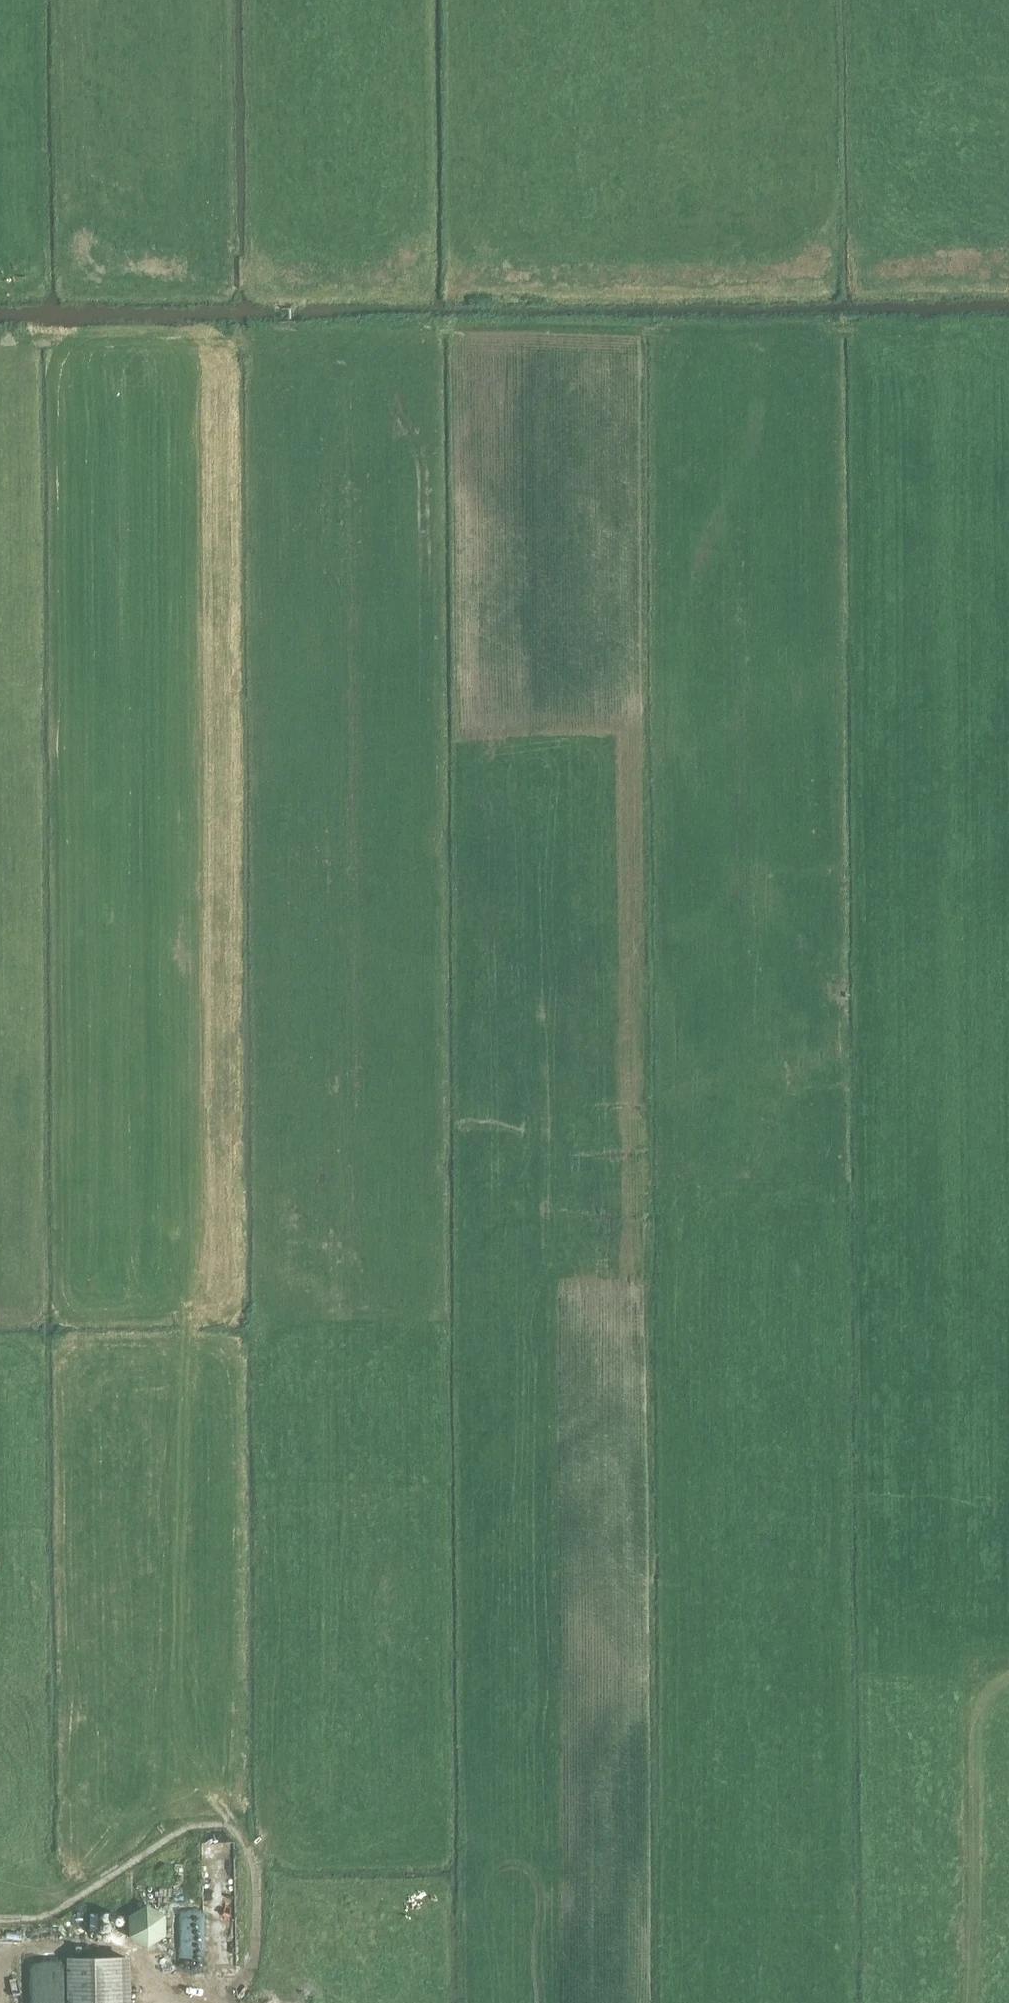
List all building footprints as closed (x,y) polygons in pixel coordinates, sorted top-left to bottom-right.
[(203,1965),(238,1964),(235,1842),(200,1843),(203,1965)] [(69,1972),(69,2002),(125,2002),(124,1956),(68,1958),(69,1972)]
